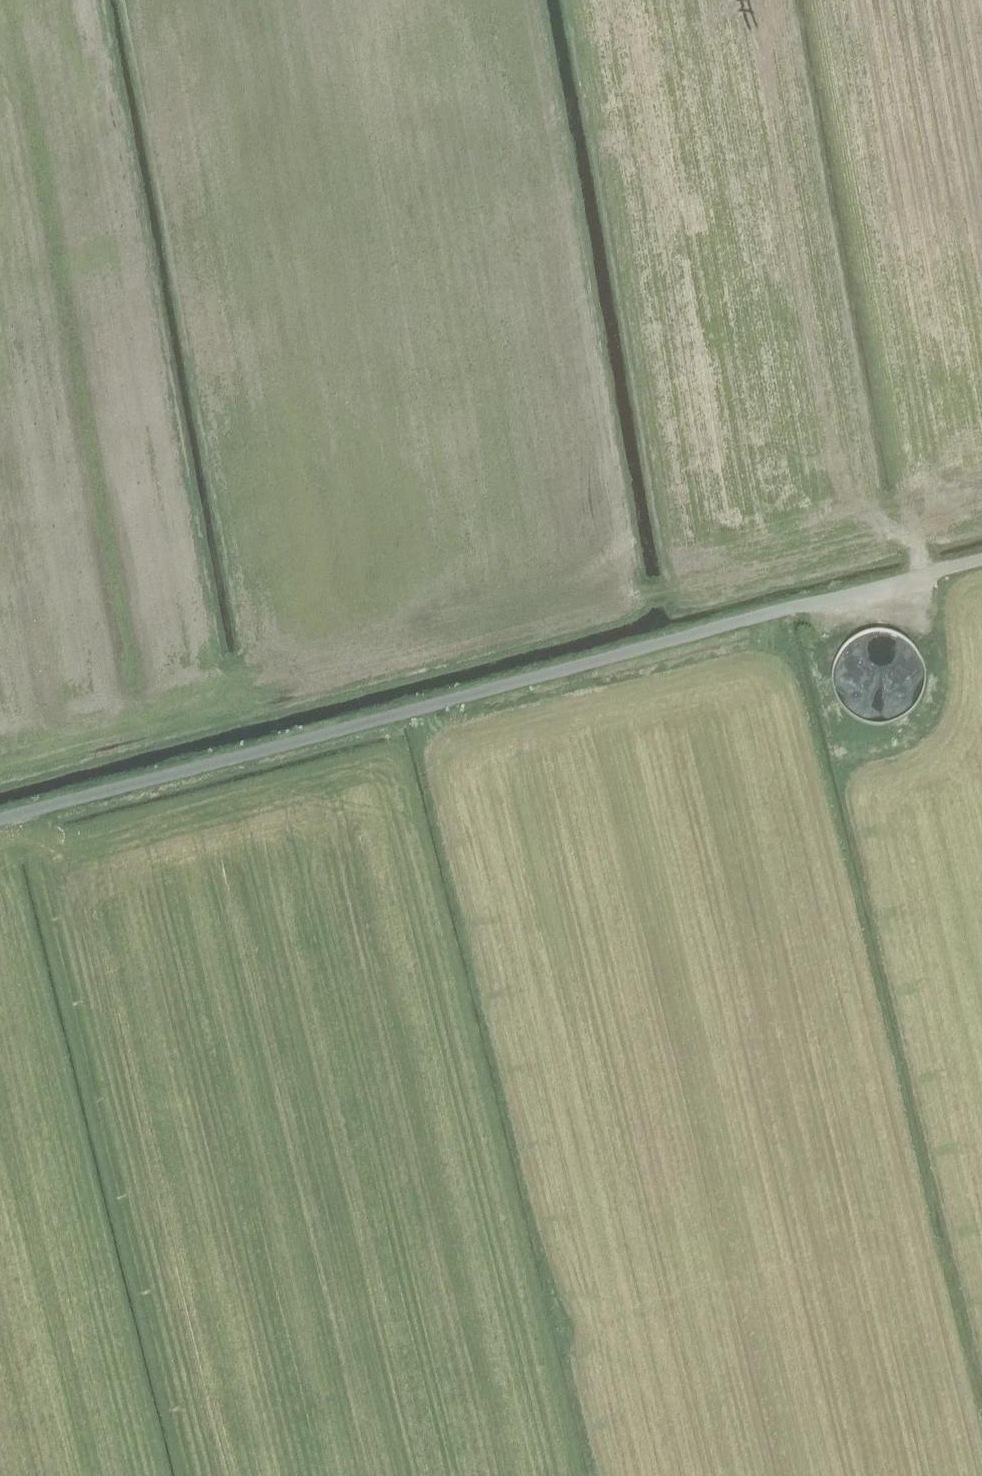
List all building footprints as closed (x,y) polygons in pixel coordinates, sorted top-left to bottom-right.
[(885,710),(926,695),(904,636),(836,661),(855,714),(883,704),(885,710)]
